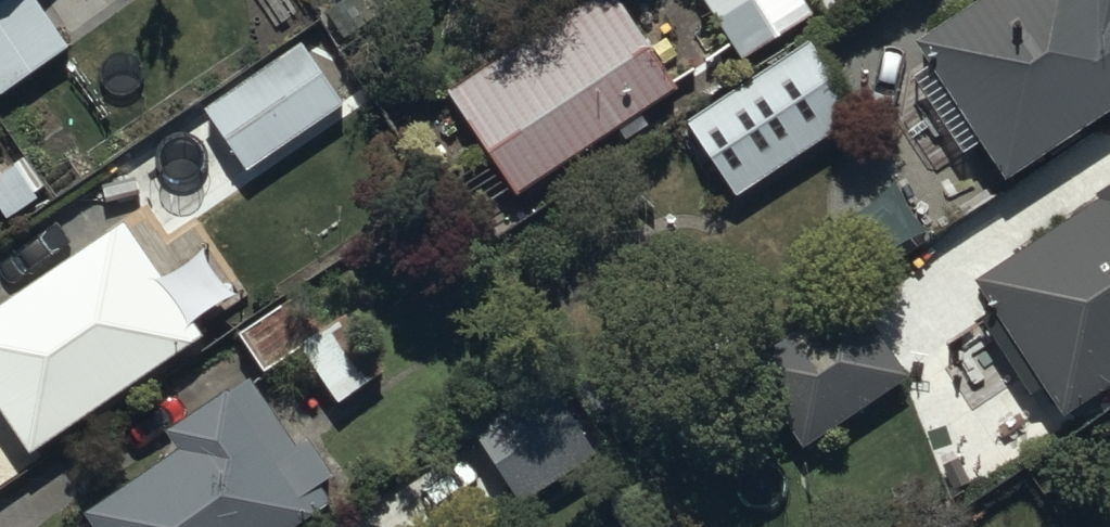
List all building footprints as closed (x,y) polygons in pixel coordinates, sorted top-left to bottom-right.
[(2,101),(72,53),(34,0),(0,0),(0,98),(2,101)] [(518,200),(678,94),(616,0),(589,0),(448,94),(518,200)] [(744,64),(817,16),(806,0),(701,0),(744,64)] [(917,49),(926,62),(907,75),(963,159),(983,145),(1010,185),(1109,118),(1109,1),(1109,2),(1108,0),(990,0),(917,49)] [(859,122),(808,44),(686,125),(737,203),(859,122)] [(110,172),(154,238),(252,173),(208,107),(110,172)] [(978,287),(998,318),(985,327),(1033,399),(1044,392),(1065,424),(1109,394),(1109,200),(978,287)] [(149,264),(140,270),(115,234),(0,314),(0,409),(35,460),(204,342),(149,264)] [(804,453),(909,379),(849,291),(743,365),(804,453)] [(266,377),(302,351),(342,407),(385,376),(344,320),(322,336),(293,296),(237,337),(266,377)] [(177,456),(87,519),(92,526),(300,526),(332,505),(321,487),(332,480),(305,441),(295,448),(249,381),(165,439),(177,456)] [(554,389),(479,438),(522,502),(597,453),(554,389)]
